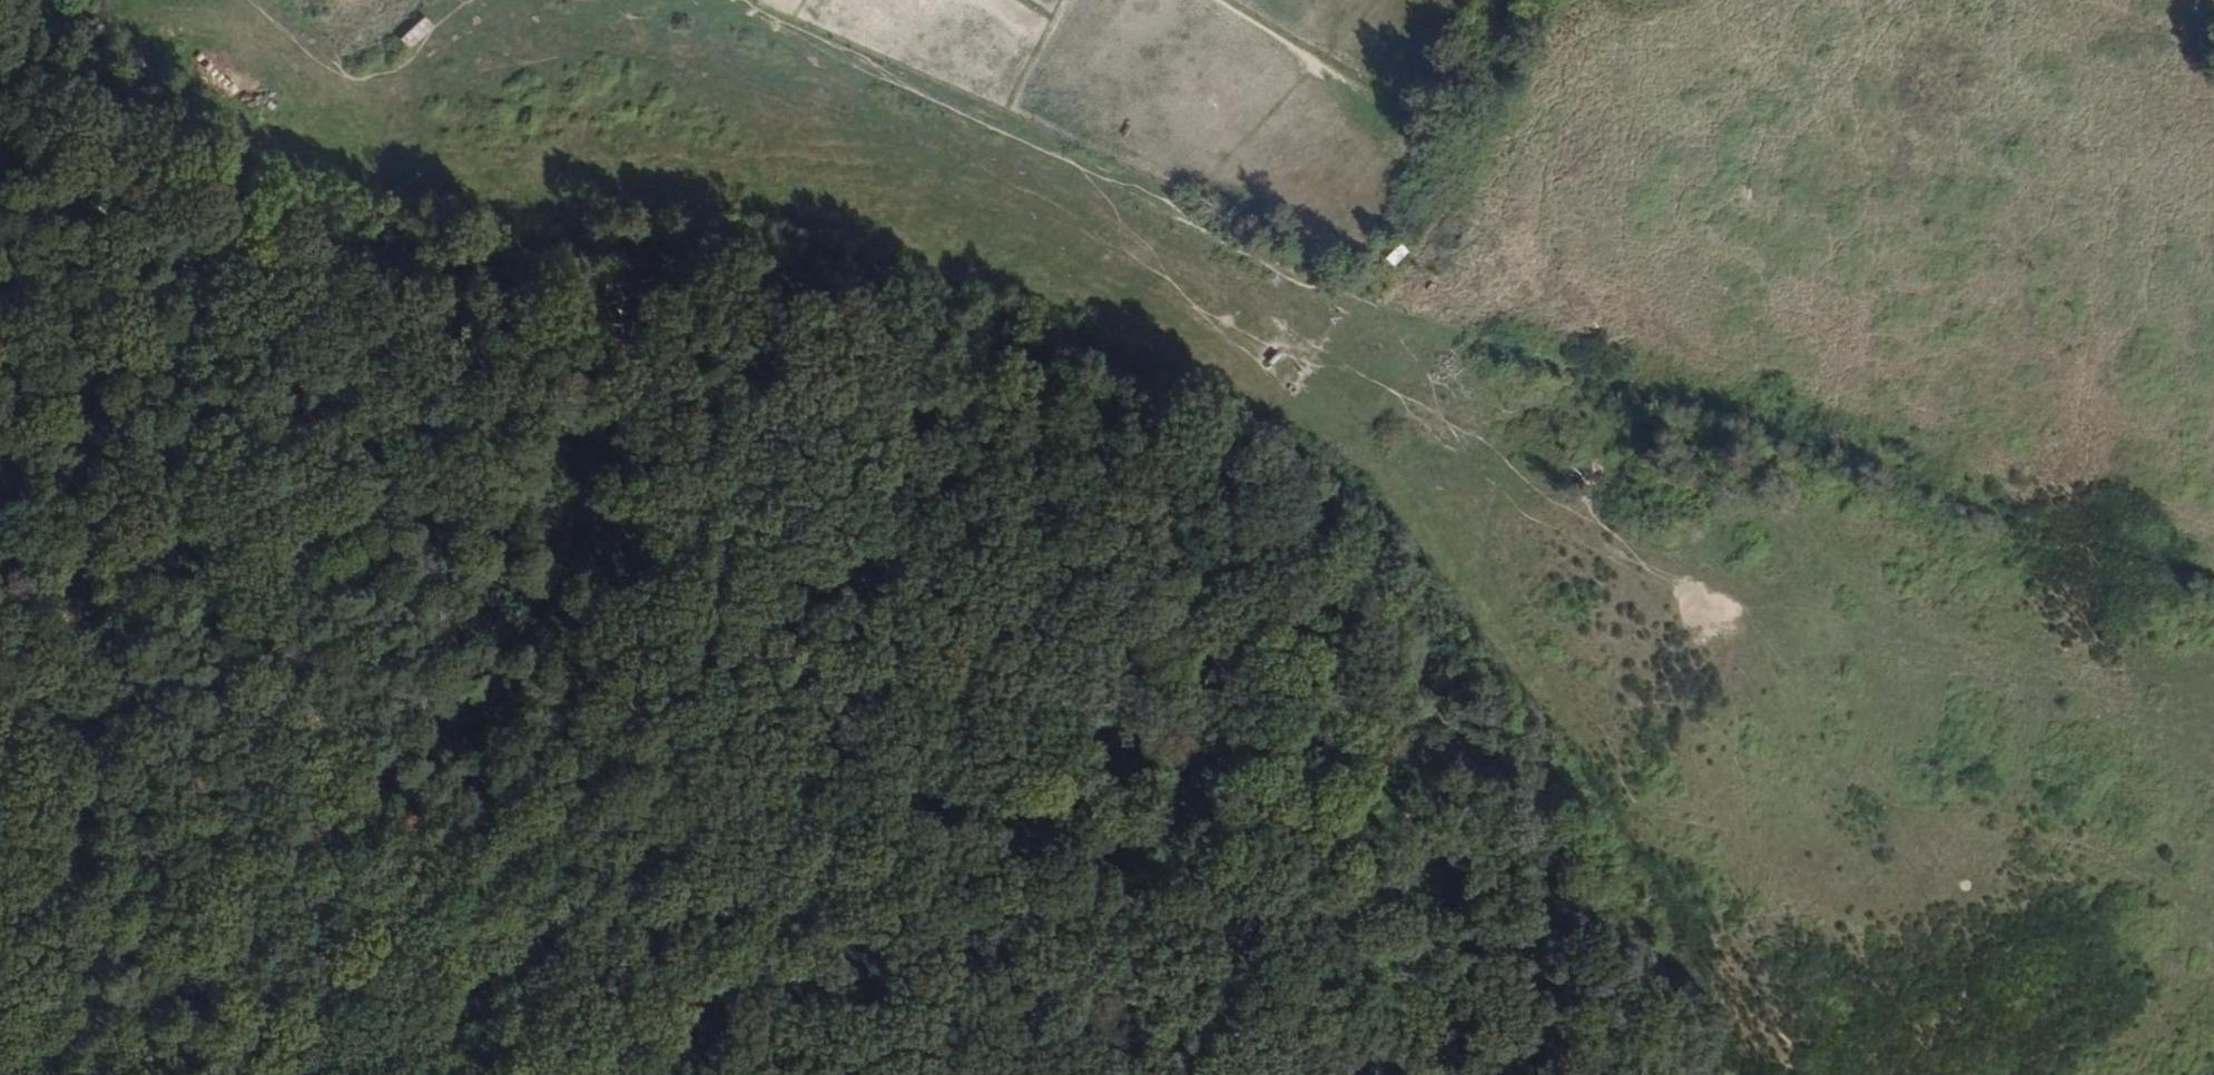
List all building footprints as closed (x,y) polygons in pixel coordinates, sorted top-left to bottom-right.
[(407,49),(431,28),(421,17),(397,39),(407,49)]
